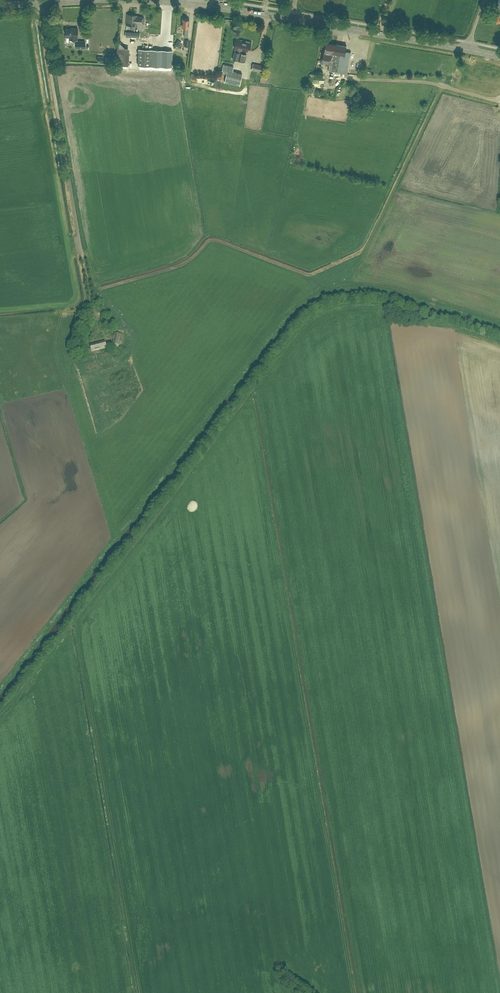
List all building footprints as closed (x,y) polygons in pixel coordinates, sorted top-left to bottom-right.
[(136,16),(136,14),(129,14),(129,15),(127,15),(126,24),(137,25),(137,23),(143,24),(144,17),(136,16)] [(64,30),(64,31),(65,32),(65,36),(66,36),(65,42),(69,42),(76,42),(76,40),(77,40),(77,36),(77,28),(72,27),(72,28),(66,28),(66,29),(65,29),(64,30)] [(234,51),(232,59),(245,61),(246,54),(240,52),(241,49),(247,50),(248,47),(249,48),(251,41),(240,39),(236,39),(234,47),(235,48),(234,51)] [(335,48),(336,44),(326,42),(325,51),(324,51),(323,61),(326,61),(325,63),(329,64),(330,57),(332,57),(333,48),(335,48)] [(335,65),(334,71),(337,71),(347,73),(351,52),(346,51),(347,46),(336,44),(335,48),(333,48),(332,57),(330,57),(329,64),(330,64),(335,65)] [(113,64),(126,64),(127,46),(115,45),(113,64)] [(171,66),(172,50),(138,49),(138,65),(171,66)] [(263,72),(265,66),(253,63),(251,69),(263,72)] [(239,85),(242,73),(232,71),(233,66),(223,64),(221,73),(226,74),(224,82),(239,85)] [(324,86),(325,80),(320,80),(310,78),(309,84),(319,86),(324,86)] [(118,347),(120,335),(114,334),(112,346),(118,347)] [(100,350),(106,349),(104,342),(93,344),(94,344),(90,345),(91,352),(100,350)]
